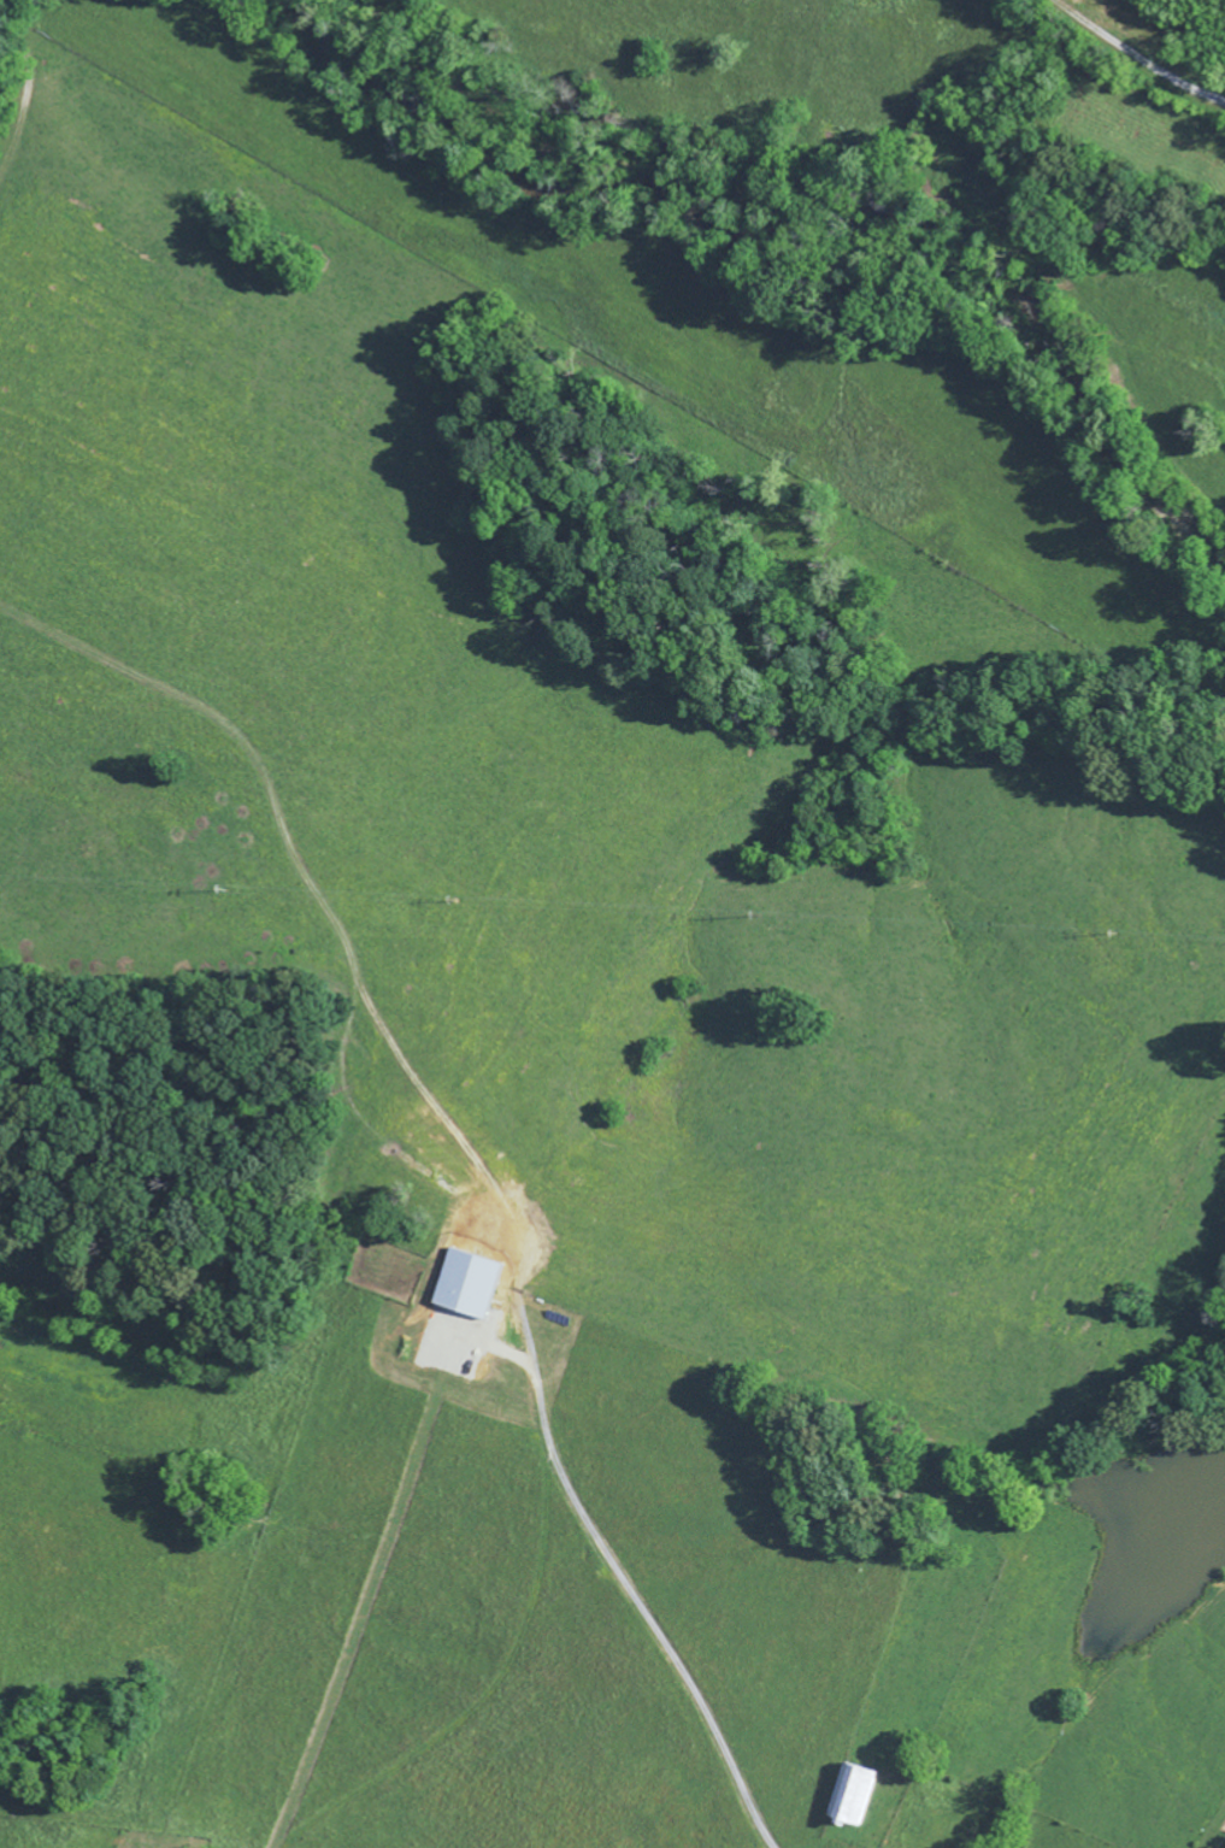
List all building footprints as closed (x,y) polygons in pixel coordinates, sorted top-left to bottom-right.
[(881,1774),(844,1765),(831,1822),(868,1831),(881,1774)]
